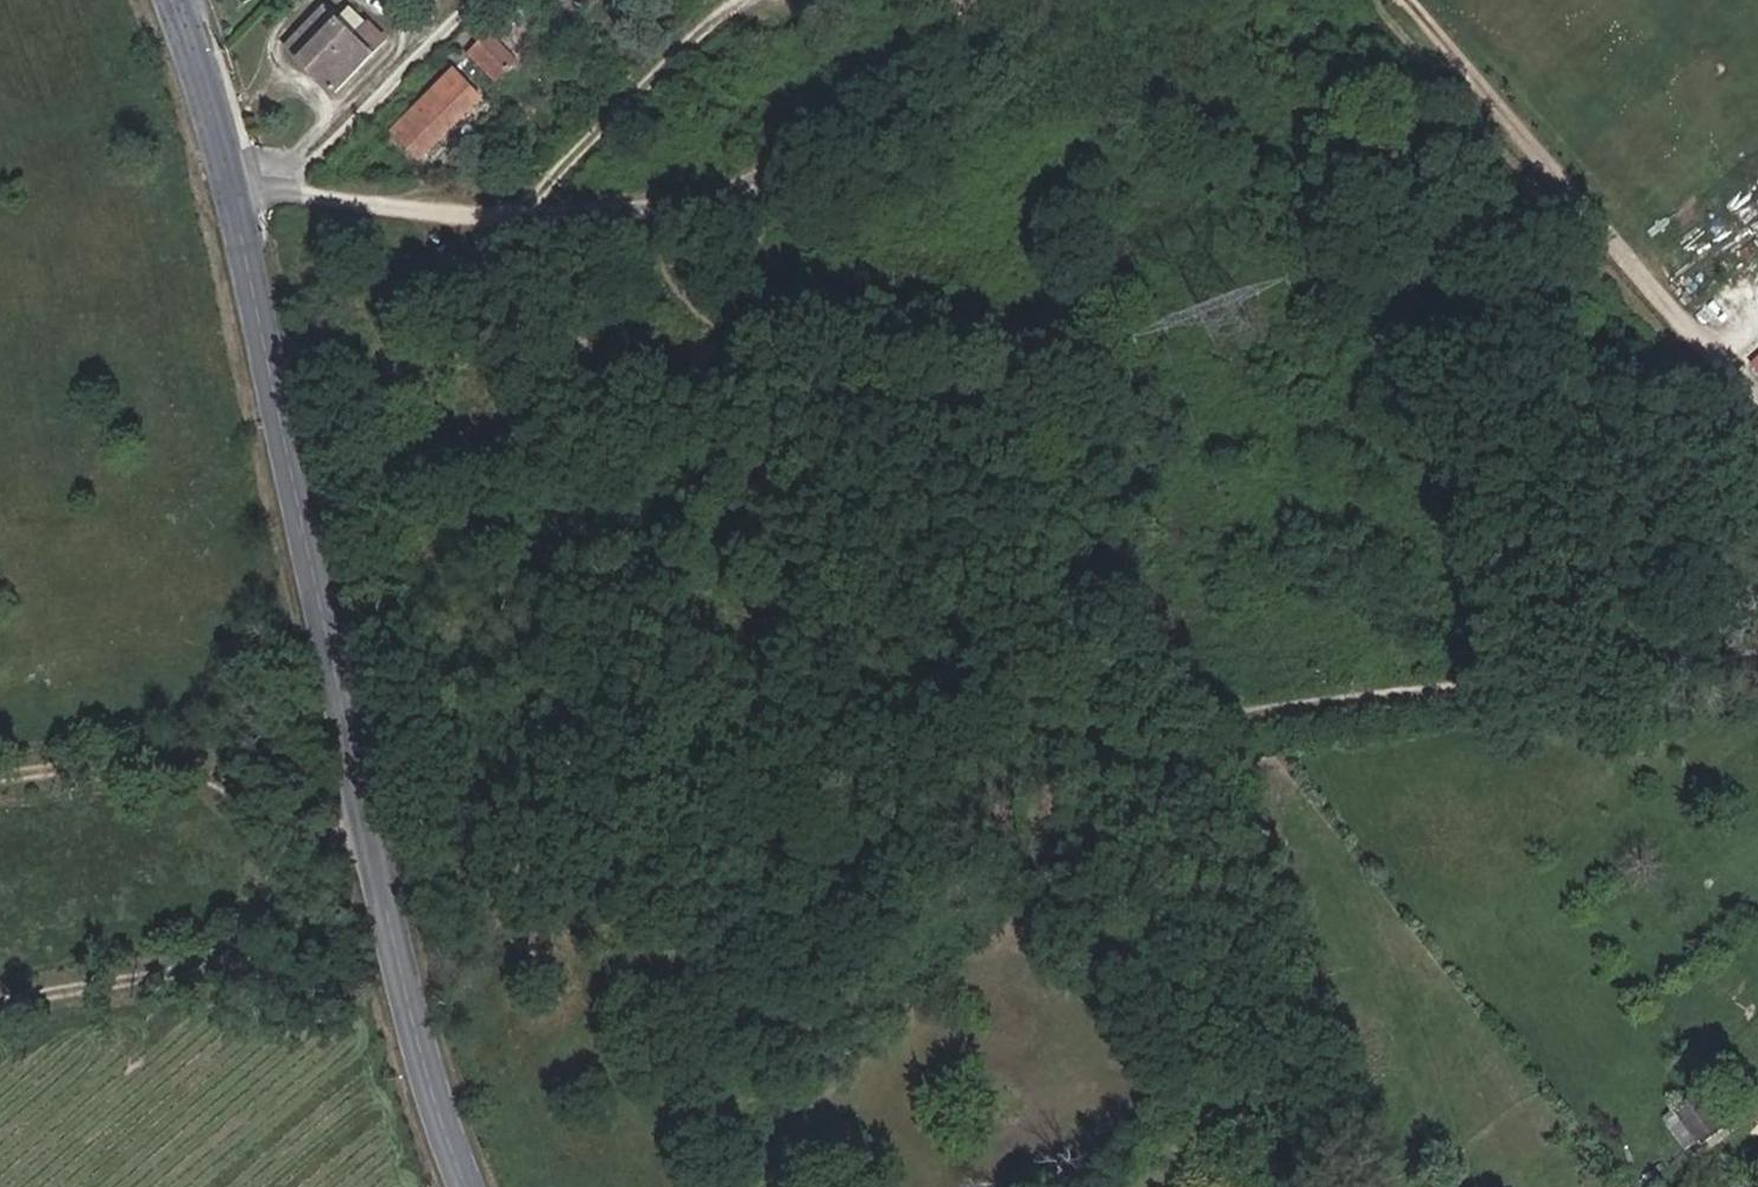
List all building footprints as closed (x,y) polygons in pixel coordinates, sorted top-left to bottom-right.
[(327,12),(292,47),(338,91),(386,42),(352,9),(338,23),(327,12)] [(497,81),(517,60),(492,35),(471,55),(497,81)] [(421,155),(480,96),(456,71),(396,130),(421,155)] [(1726,1121),(1706,1090),(1677,1108),(1697,1140),(1726,1121)] [(1697,1140),(1677,1108),(1665,1116),(1685,1148),(1697,1140)]
